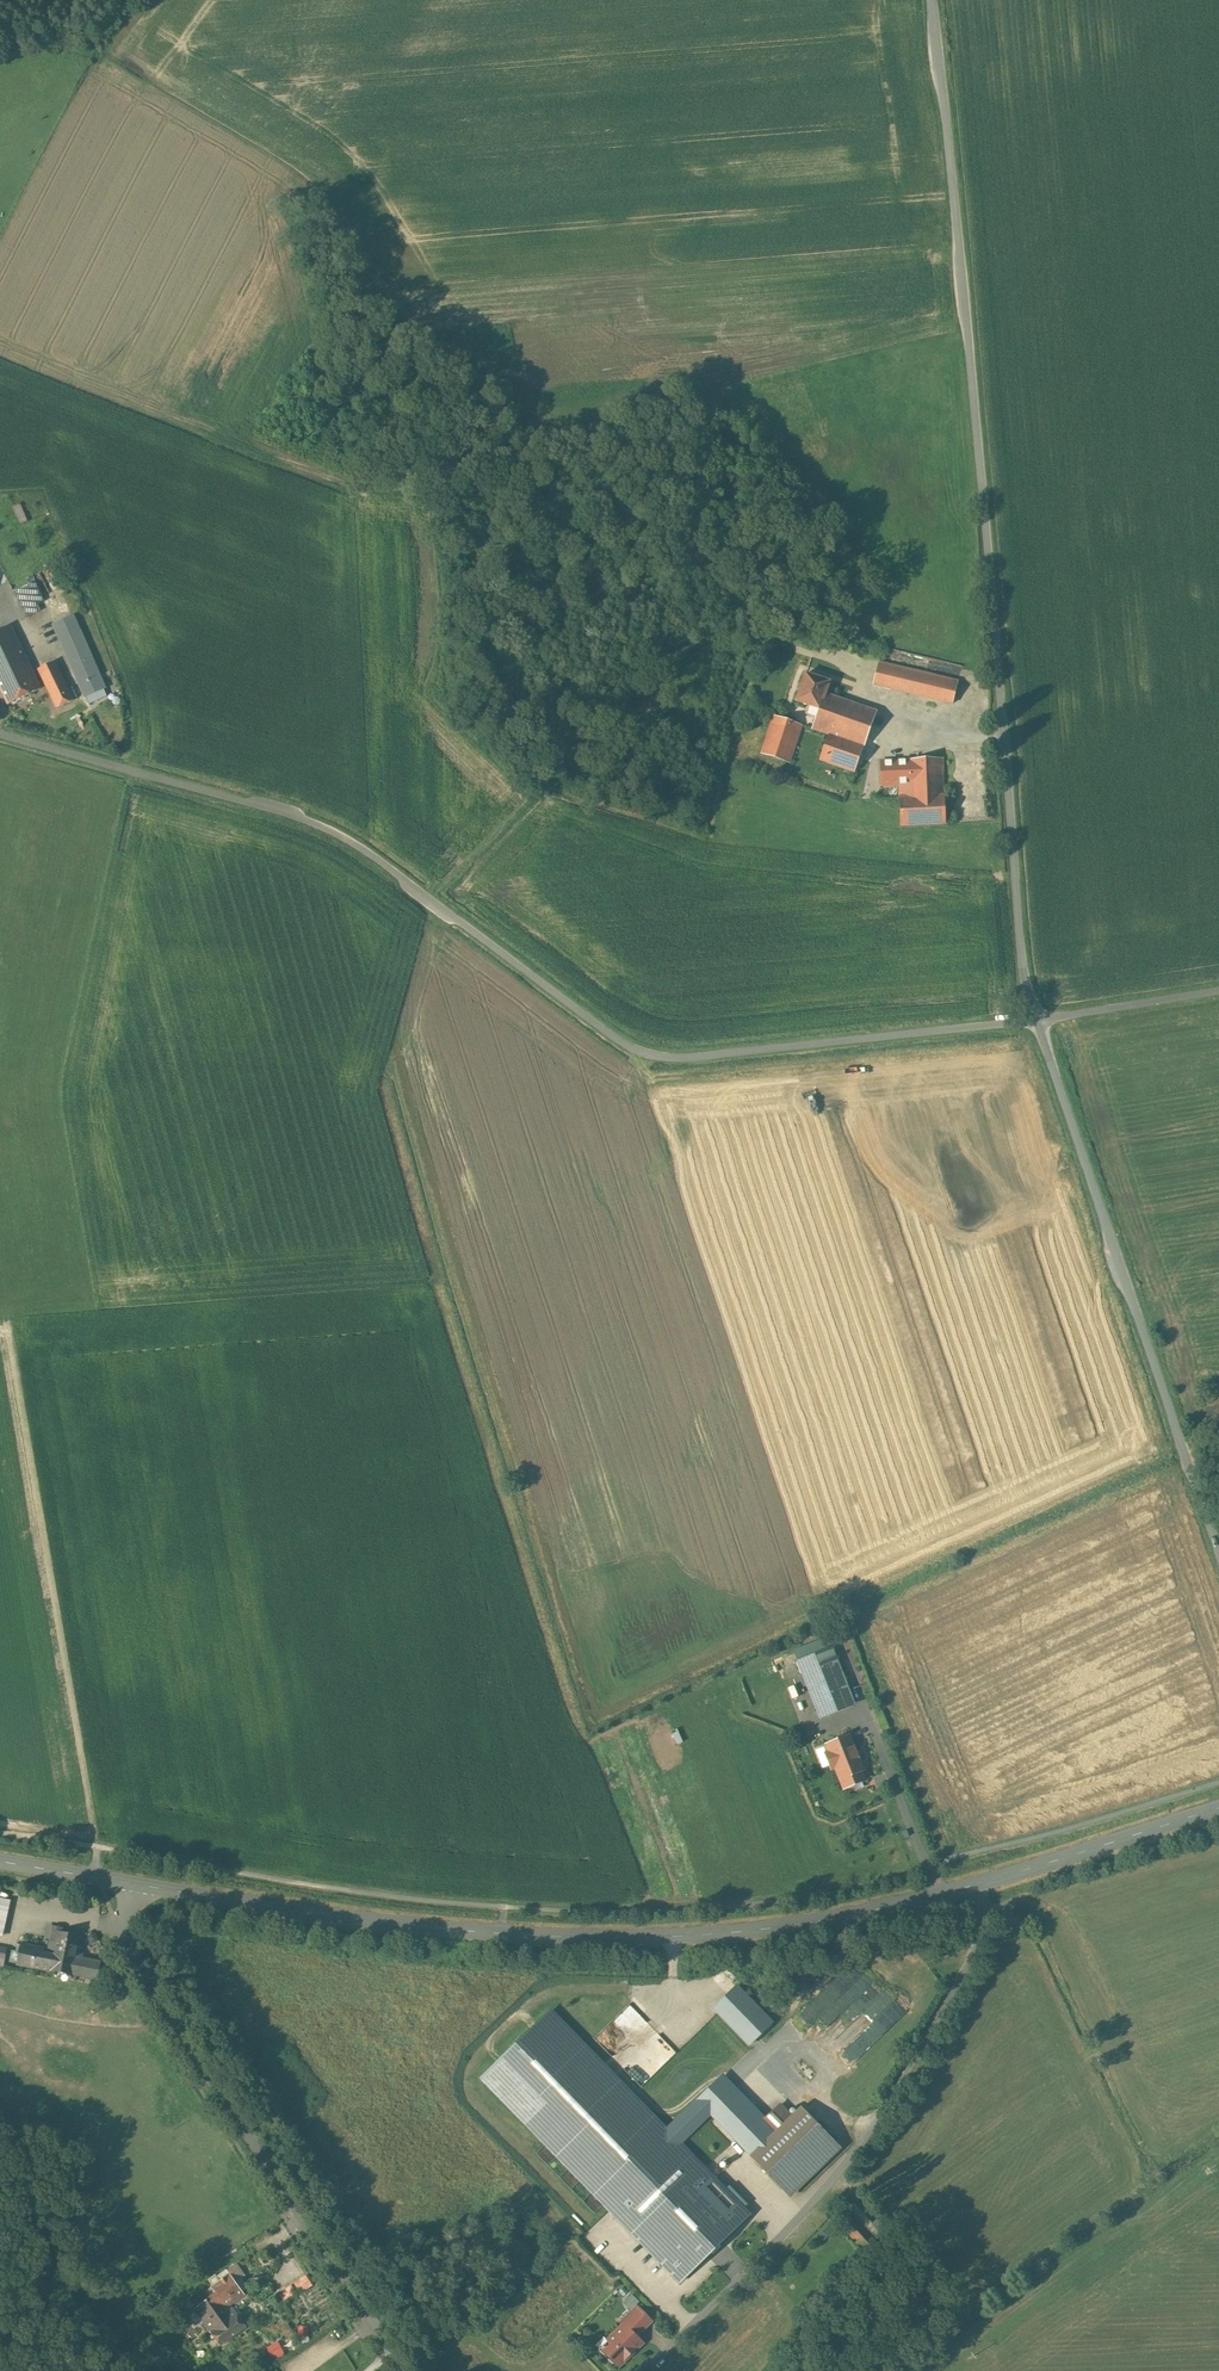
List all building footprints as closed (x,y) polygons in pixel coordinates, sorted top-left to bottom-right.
[(19,503),(12,506),(20,523),(27,520),(19,503)] [(0,554),(0,583),(14,576),(3,553),(0,554)] [(27,584),(13,591),(26,617),(40,610),(27,584)] [(55,625),(85,695),(103,687),(73,617),(55,625)] [(0,629),(0,688),(7,704),(39,688),(9,625),(0,629)] [(54,661),(38,668),(56,707),(73,700),(54,661)] [(958,680),(878,661),(873,684),(952,703),(958,680)] [(824,694),(829,682),(805,674),(796,701),(819,709),(824,694)] [(824,694),(819,709),(812,729),(828,735),(863,747),(876,712),(843,700),(843,701),(824,694)] [(802,725),(773,716),(761,753),(789,763),(802,725)] [(863,747),(828,735),(819,760),(854,772),(863,747)] [(943,758),(908,760),(908,761),(909,797),(900,798),(899,798),(901,826),(946,824),(945,795),(944,795),(943,758)] [(909,797),(908,761),(881,762),(882,786),(900,785),(900,798),(909,797)] [(831,1648),(797,1661),(819,1716),(853,1703),(831,1648)] [(849,1736),(826,1745),(829,1752),(826,1756),(830,1766),(835,1767),(843,1788),(846,1787),(847,1788),(854,1786),(854,1784),(864,1779),(860,1768),(862,1767),(857,1752),(856,1753),(849,1736)] [(8,1907),(9,1901),(0,1899),(0,1905),(8,1907)] [(62,1927),(53,1925),(52,1930),(50,1939),(48,1949),(55,1950),(54,1955),(51,1970),(75,1975),(78,1961),(74,1960),(76,1952),(79,1935),(61,1932),(62,1927)] [(51,1970),(54,1955),(37,1952),(38,1947),(21,1944),(17,1963),(51,1970)] [(78,1961),(75,1975),(97,1979),(100,1961),(82,1958),(83,1954),(76,1952),(74,1960),(78,1961)] [(840,2044),(849,2037),(860,2050),(908,2012),(888,1987),(882,1992),(866,1971),(853,1981),(864,1994),(825,2025),(840,2044)] [(738,1984),(716,2005),(750,2041),(773,2020),(738,1984)] [(554,2007),(483,2076),(681,2280),(753,2210),(743,2201),(746,2198),(730,2181),(726,2185),(683,2140),(669,2126),(554,2007)] [(725,2071),(669,2126),(683,2140),(711,2113),(751,2155),(780,2127),(725,2071)] [(780,2127),(751,2155),(750,2156),(783,2190),(834,2141),(801,2106),(780,2127)] [(846,2210),(836,2220),(865,2249),(875,2239),(846,2210)] [(211,2286),(216,2292),(226,2306),(244,2294),(229,2273),(211,2286)] [(296,2279),(302,2291),(315,2285),(309,2273),(296,2279)] [(294,2283),(287,2287),(288,2290),(279,2295),(284,2303),(300,2294),(294,2283)] [(194,2309),(206,2326),(229,2310),(226,2306),(216,2292),(194,2309)] [(632,2309),(641,2300),(634,2293),(625,2301),(632,2309)] [(608,2340),(612,2343),(604,2351),(618,2365),(642,2342),(635,2335),(650,2320),(636,2306),(629,2313),(620,2321),(627,2328),(624,2331),(621,2328),(608,2340)] [(229,2310),(206,2326),(220,2345),(246,2326),(232,2308),(229,2310)] [(301,2325),(302,2339),(311,2338),(310,2324),(301,2325)] [(267,2348),(257,2353),(262,2362),(272,2357),(267,2348)]
